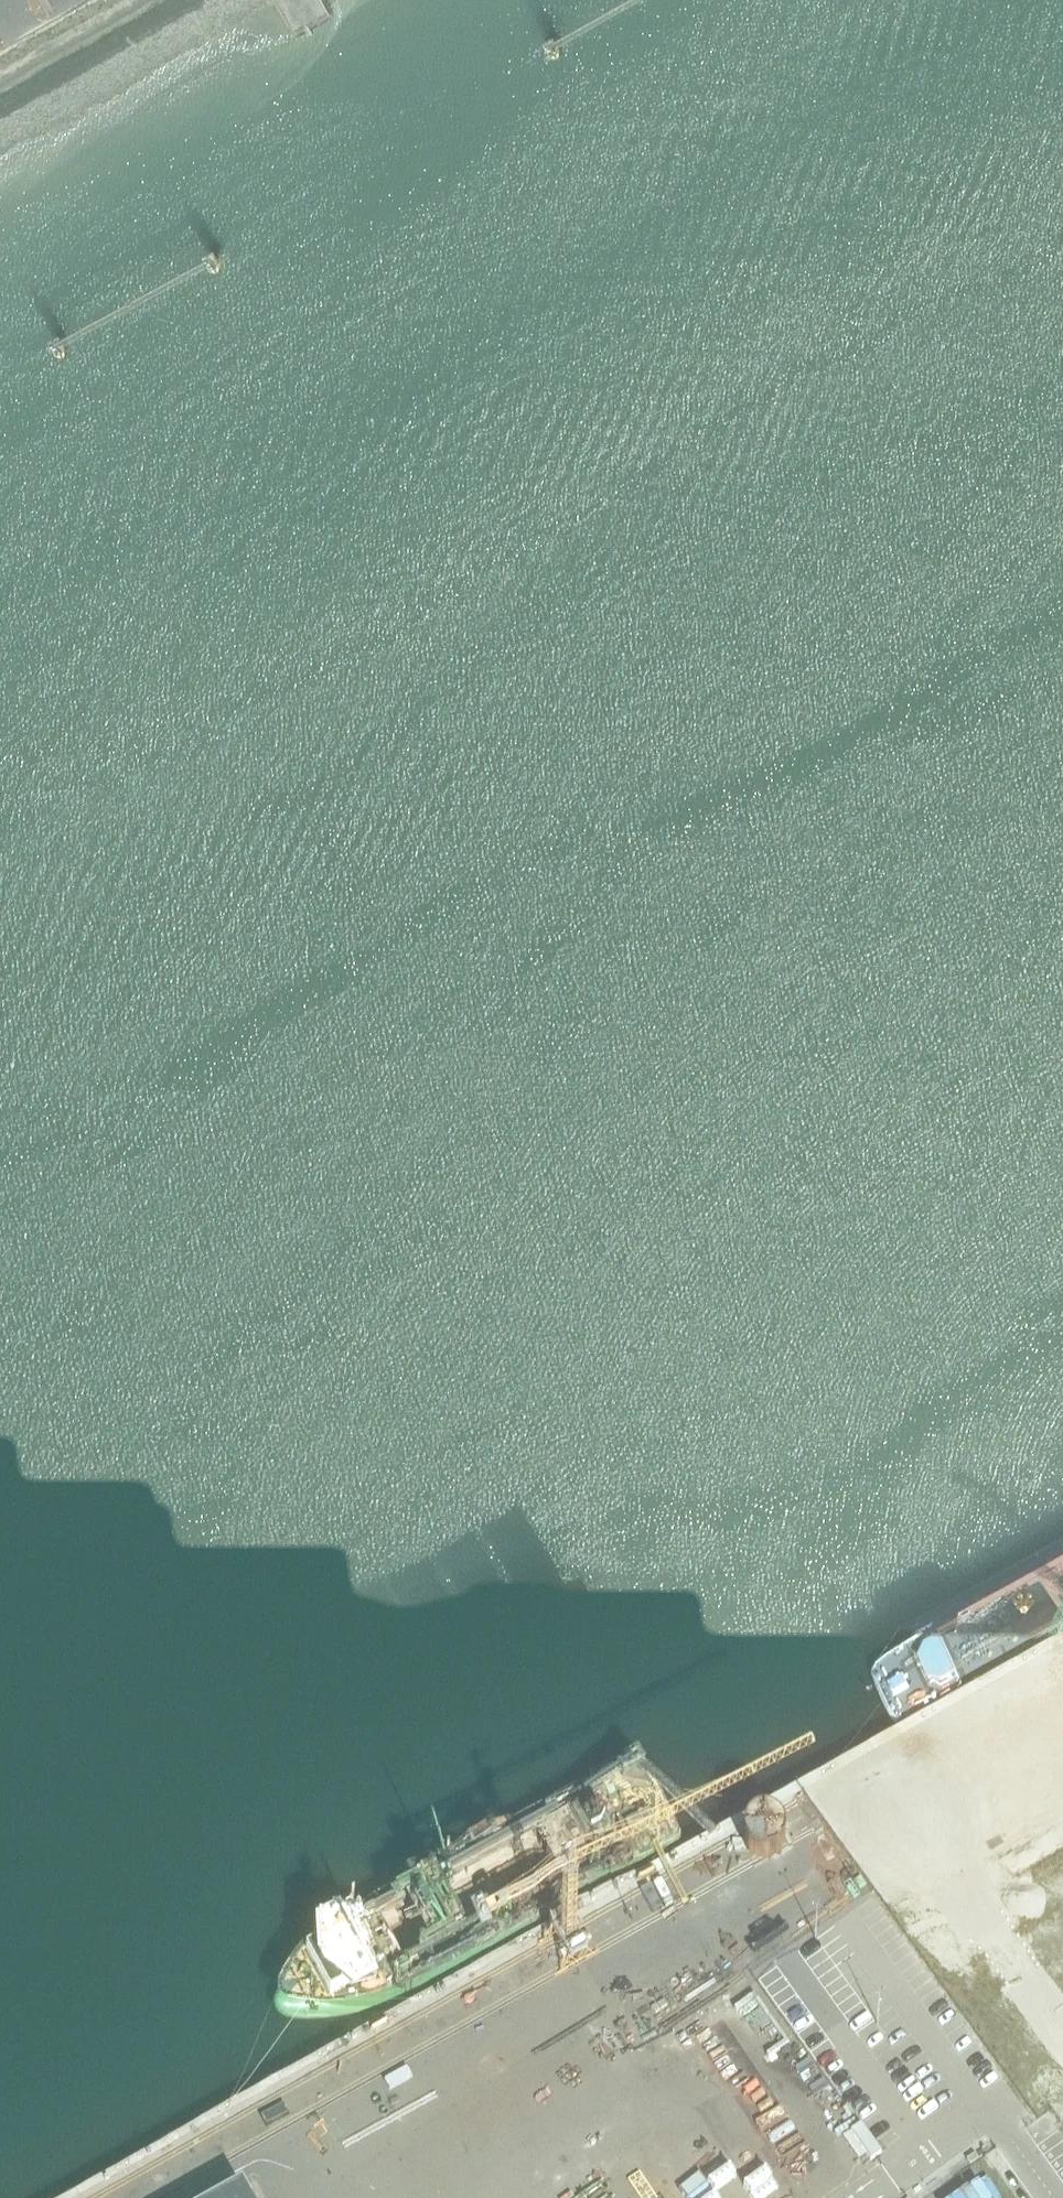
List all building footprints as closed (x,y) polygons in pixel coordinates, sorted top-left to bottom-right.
[(850,2133),(870,2162),(881,2154),(861,2125),(850,2133)]
